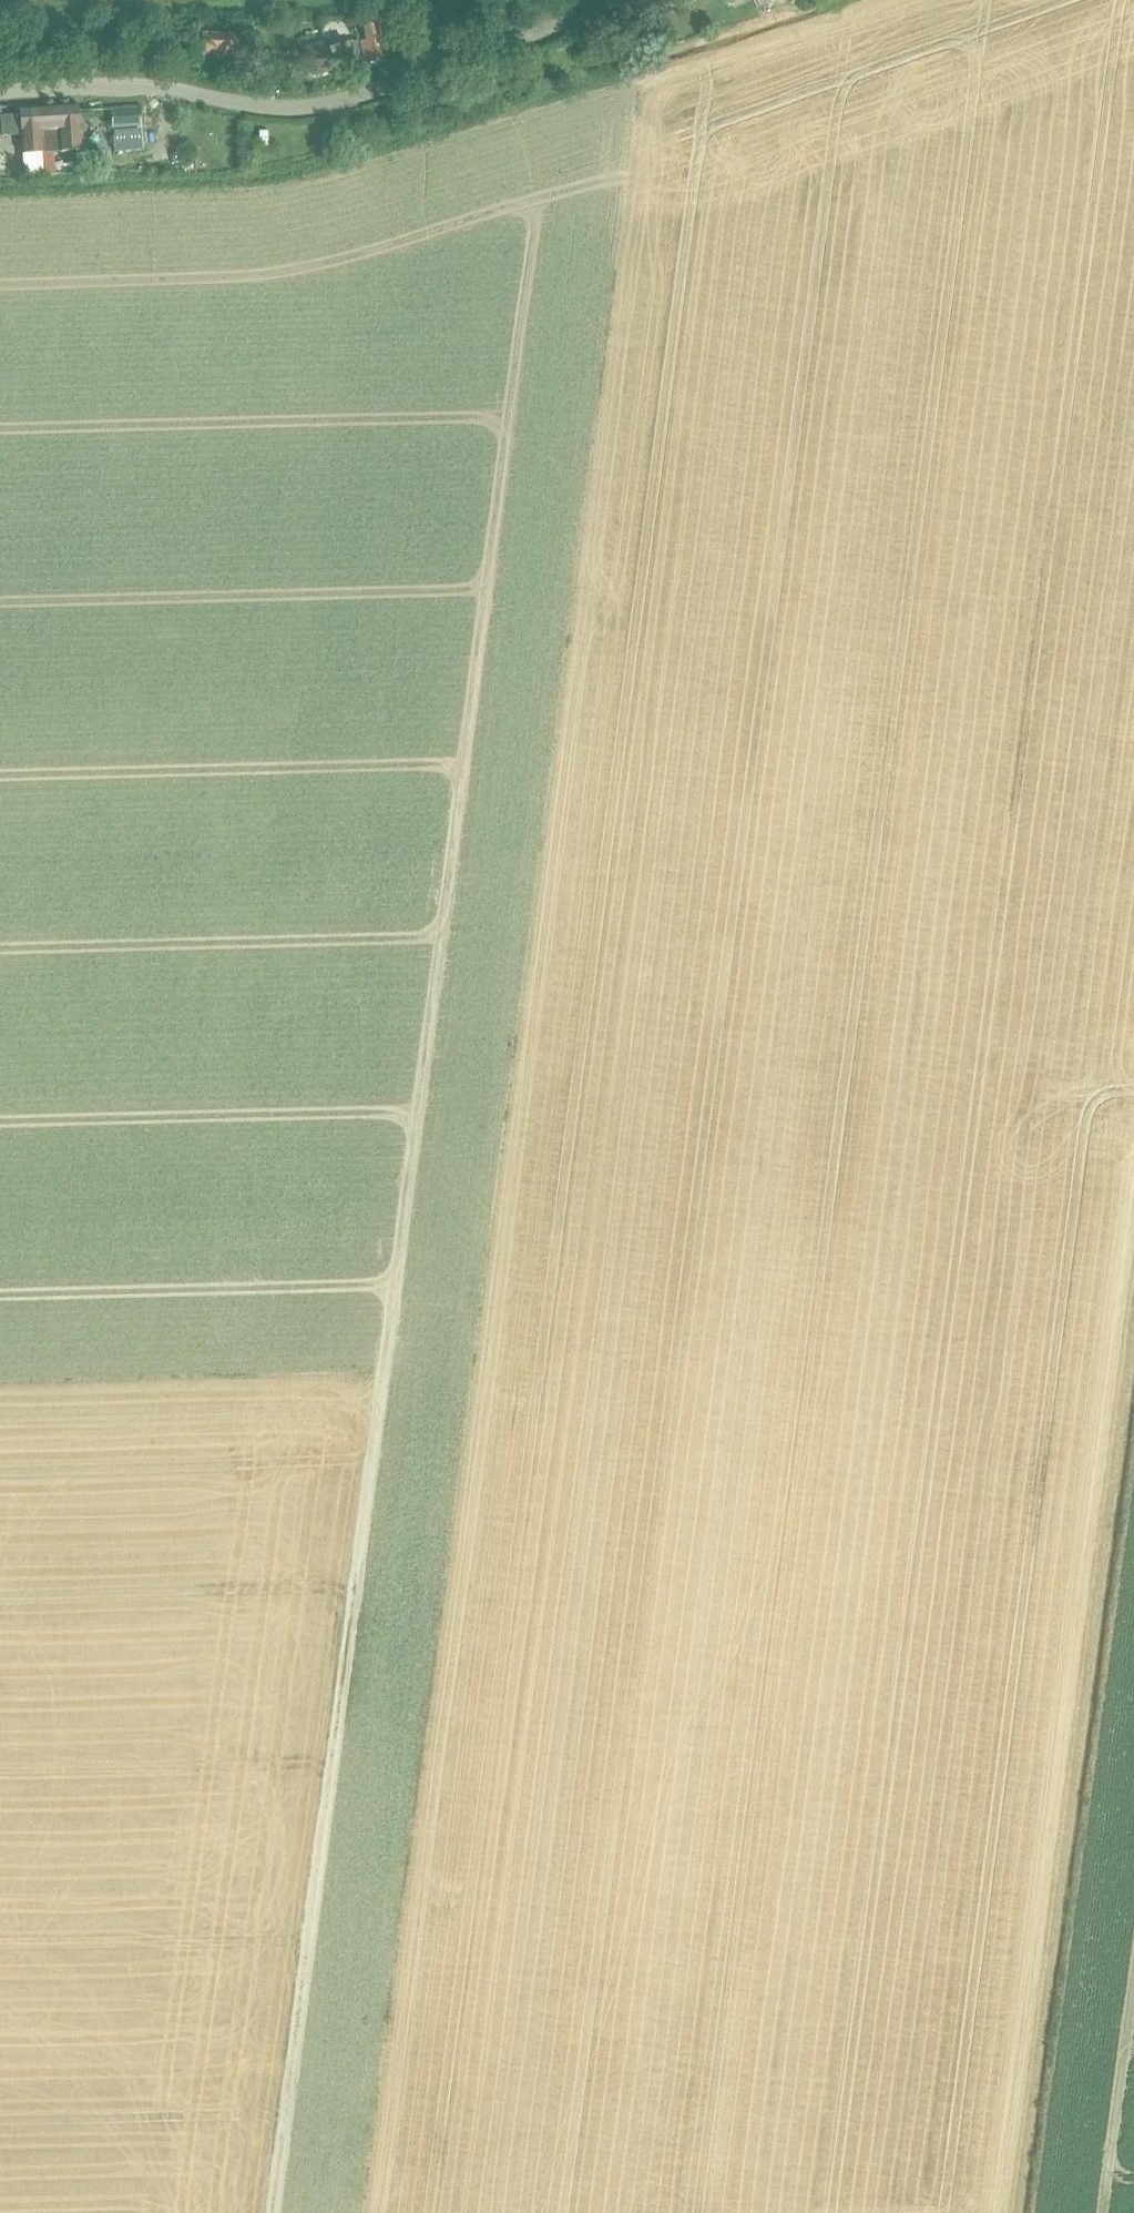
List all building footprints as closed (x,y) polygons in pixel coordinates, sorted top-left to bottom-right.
[(454,8),(434,12),(437,25),(457,21),(454,8)] [(387,60),(383,38),(382,32),(406,27),(404,12),(361,18),(362,28),(364,42),(362,42),(365,63),(387,60)] [(201,35),(200,53),(237,55),(238,37),(201,35)] [(327,46),(325,39),(303,44),(311,75),(354,64),(348,41),(327,46)] [(116,106),(110,106),(111,147),(145,146),(144,111),(116,112),(116,106)] [(78,130),(77,107),(32,109),(32,108),(19,108),(19,115),(0,115),(1,135),(20,134),(20,155),(41,154),(41,151),(59,151),(59,153),(79,153),(79,130),(78,130)] [(262,128),(262,147),(274,147),(275,128),(262,128)]
